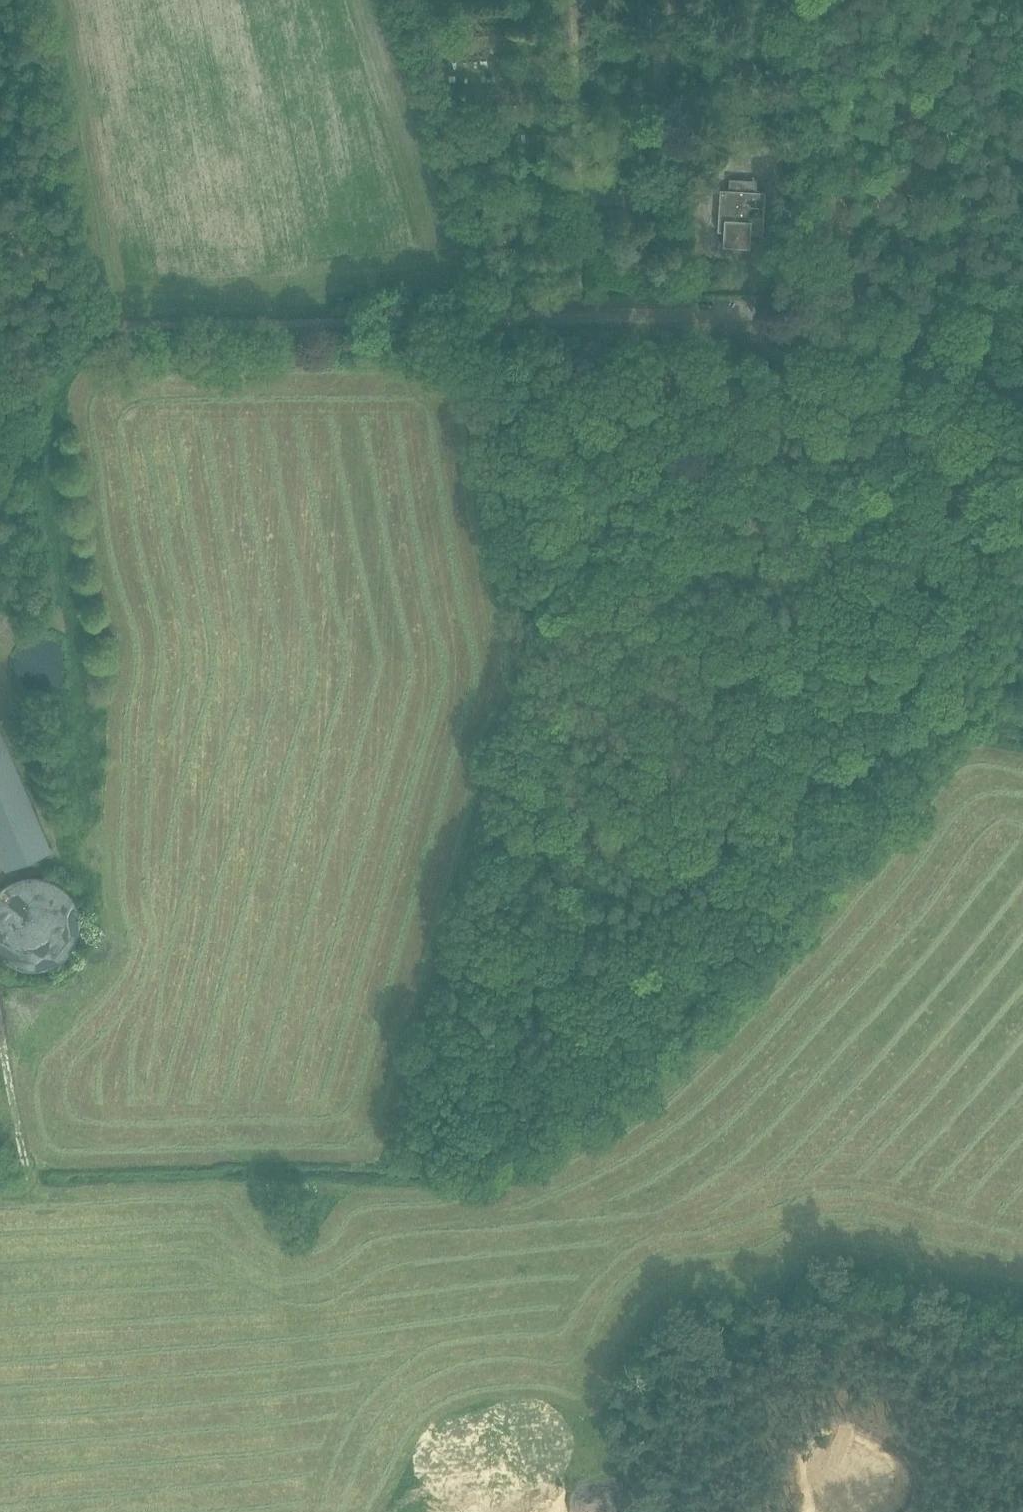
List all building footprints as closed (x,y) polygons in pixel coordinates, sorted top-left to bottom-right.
[(720,188),(719,210),(718,230),(724,230),(723,244),(749,246),(750,232),(763,232),(765,191),(749,190),(750,179),(737,178),(736,189),(720,188)] [(765,203),(774,203),(775,183),(766,182),(765,203)] [(4,716),(4,726),(24,725),(23,715),(4,716)] [(12,757),(0,728),(0,762),(12,757)] [(68,956),(74,949),(78,941),(80,933),(81,924),(80,915),(78,906),(74,898),(69,891),(62,885),(55,880),(46,877),(38,876),(29,876),(20,877),(12,881),(4,886),(0,889),(0,957),(1,959),(9,964),(17,968),(26,971),(35,971),(44,970),(53,967),(61,962),(68,956)]
